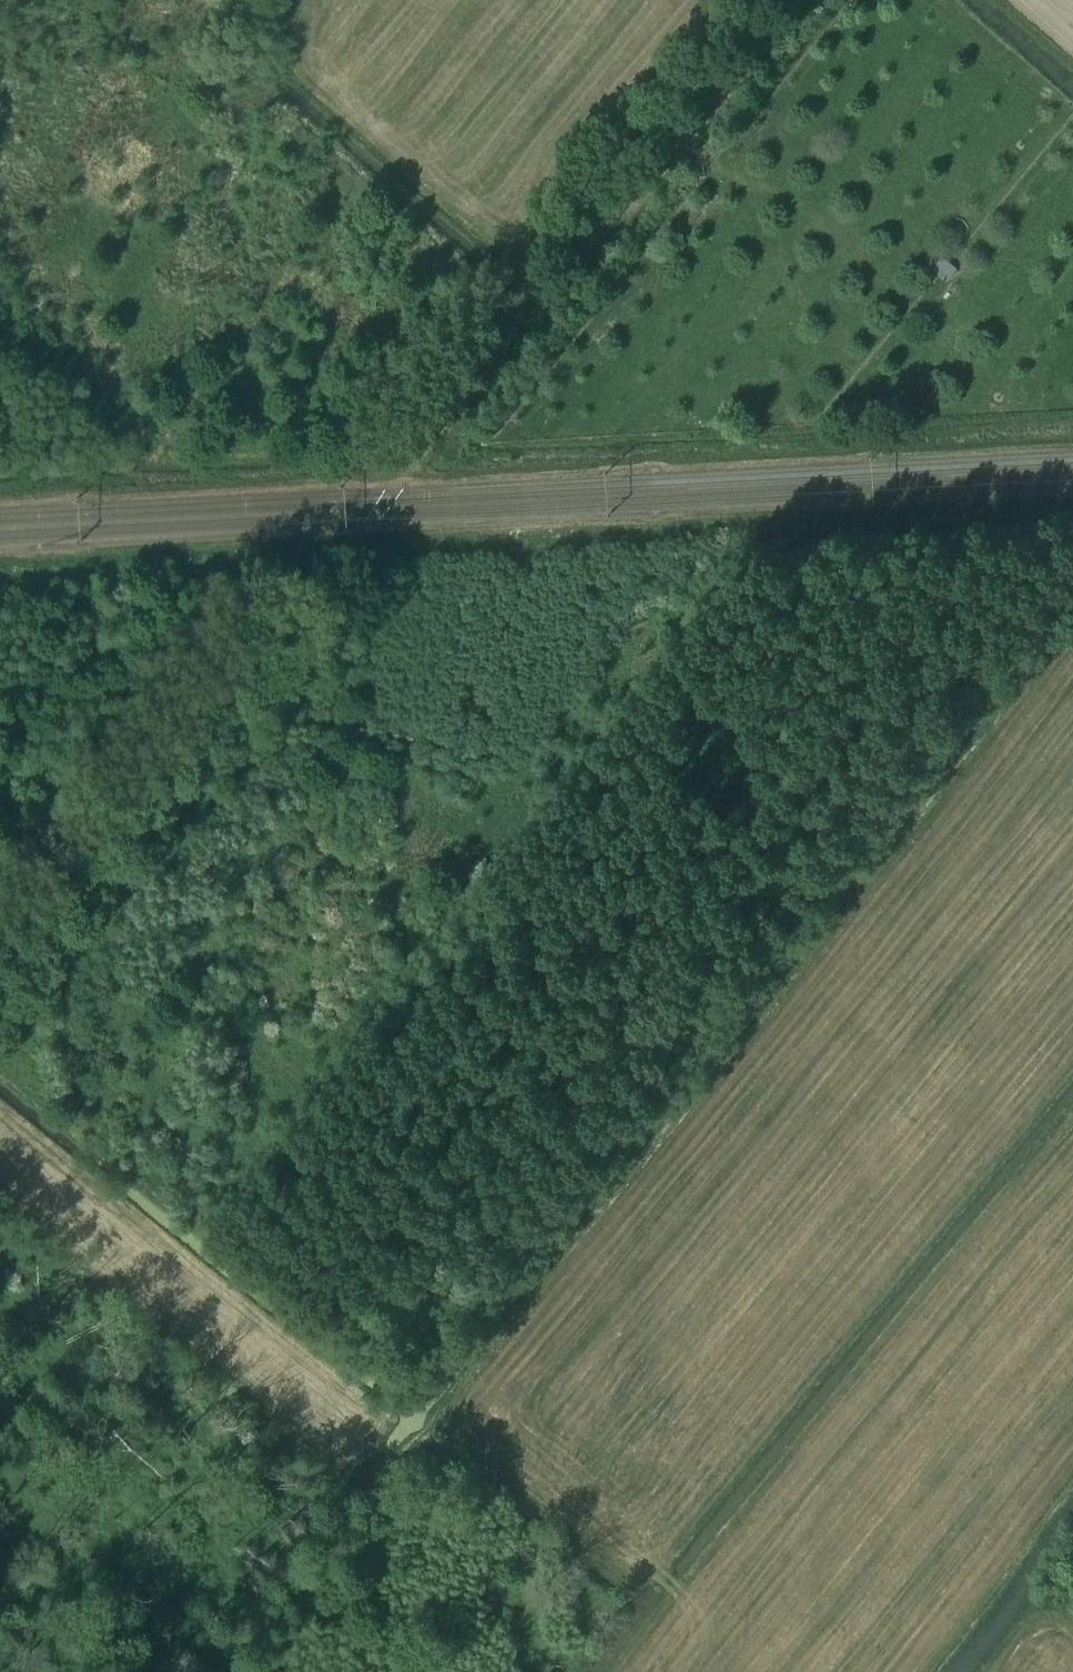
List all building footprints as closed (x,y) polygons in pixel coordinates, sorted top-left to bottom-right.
[(947,281),(955,272),(942,260),(934,269),(947,281)]
